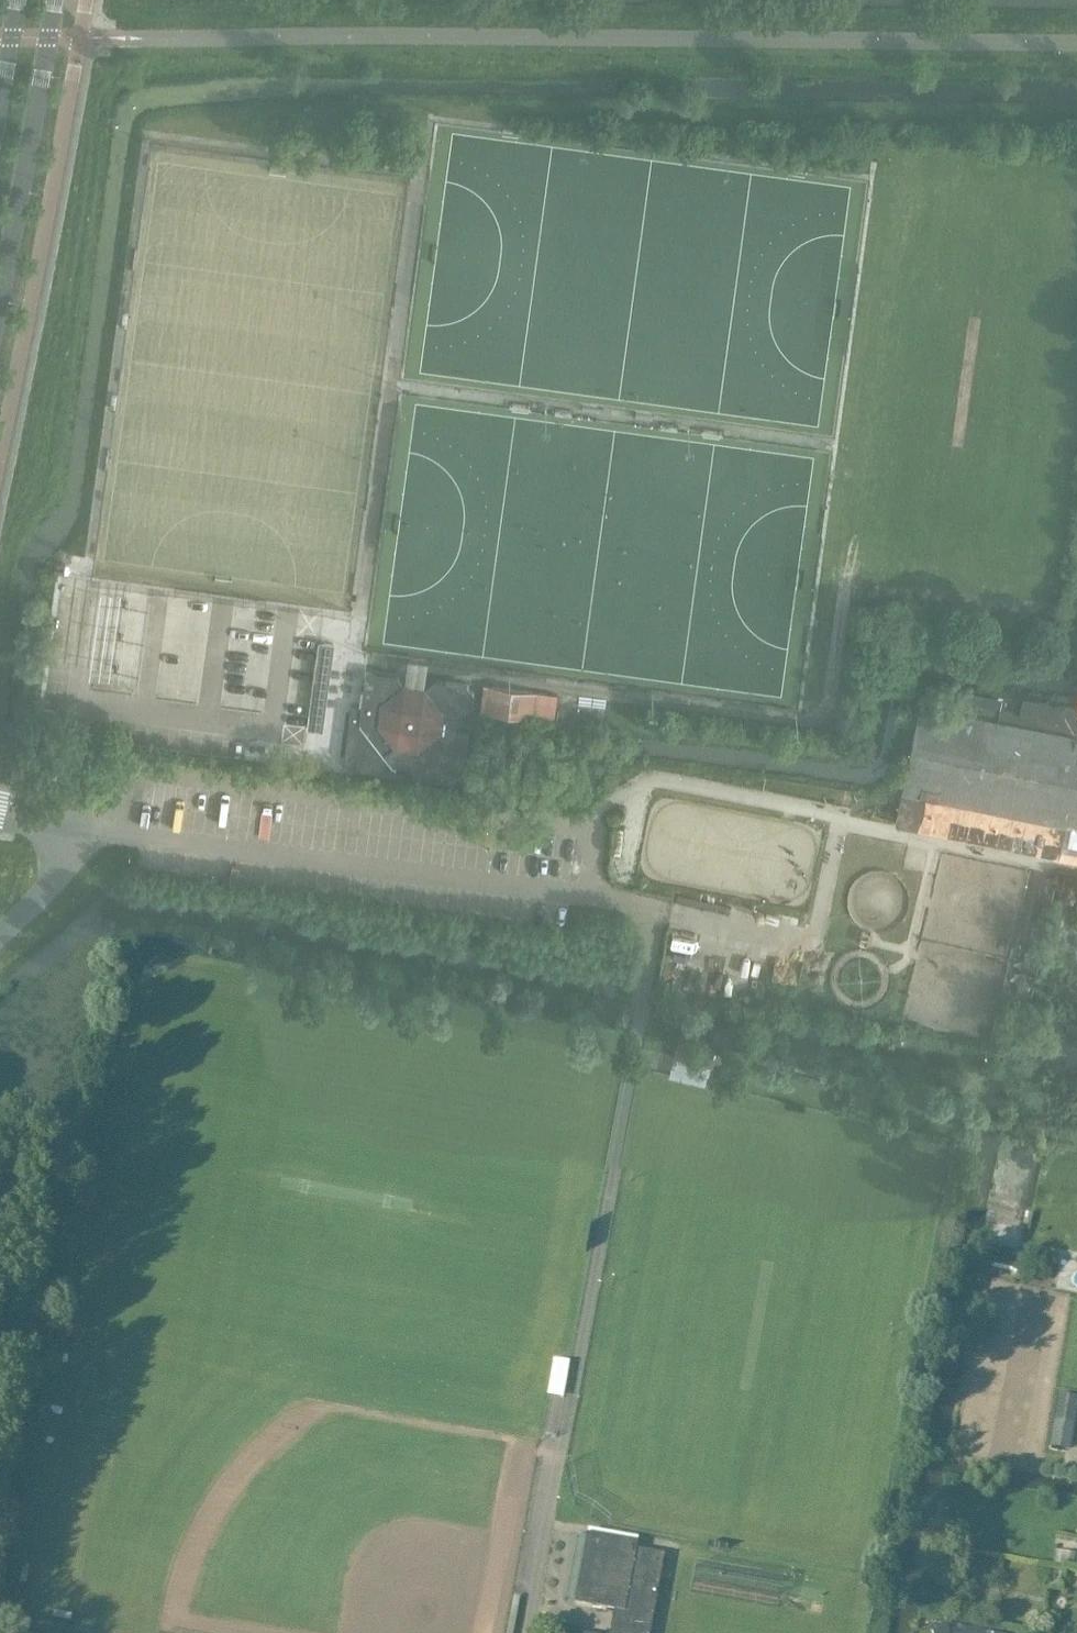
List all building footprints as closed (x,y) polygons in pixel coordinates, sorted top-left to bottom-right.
[(366,681),(362,706),(361,713),(351,712),(345,761),(352,770),(394,775),(395,766),(414,768),(412,778),(454,784),(464,777),(469,735),(460,733),(462,714),(473,706),(475,694),(468,684),(435,680),(425,688),(405,685),(398,675),(375,672),(374,682),(366,681)] [(489,685),(485,712),(533,719),(537,692),(489,685)] [(1021,707),(1020,712),(1004,709),(1006,699),(968,692),(964,712),(1069,733),(1076,734),(1076,707),(1024,697),(1021,707)] [(1076,734),(1069,733),(964,712),(920,703),(900,803),(896,824),(1057,857),(1076,861),(1076,734)] [(1042,876),(1018,994),(1033,997),(1057,879),(1042,876)] [(681,1031),(674,1058),(711,1067),(714,1054),(718,1040),(681,1031)] [(991,1249),(987,1272),(1017,1278),(1022,1255),(991,1249)] [(1066,1450),(1075,1398),(1059,1396),(1050,1448),(1066,1450)] [(665,1556),(637,1551),(638,1543),(587,1535),(574,1603),(615,1610),(610,1632),(652,1632),(665,1556)] [(1053,1566),(1073,1570),(1076,1557),(1056,1553),(1053,1566)]
